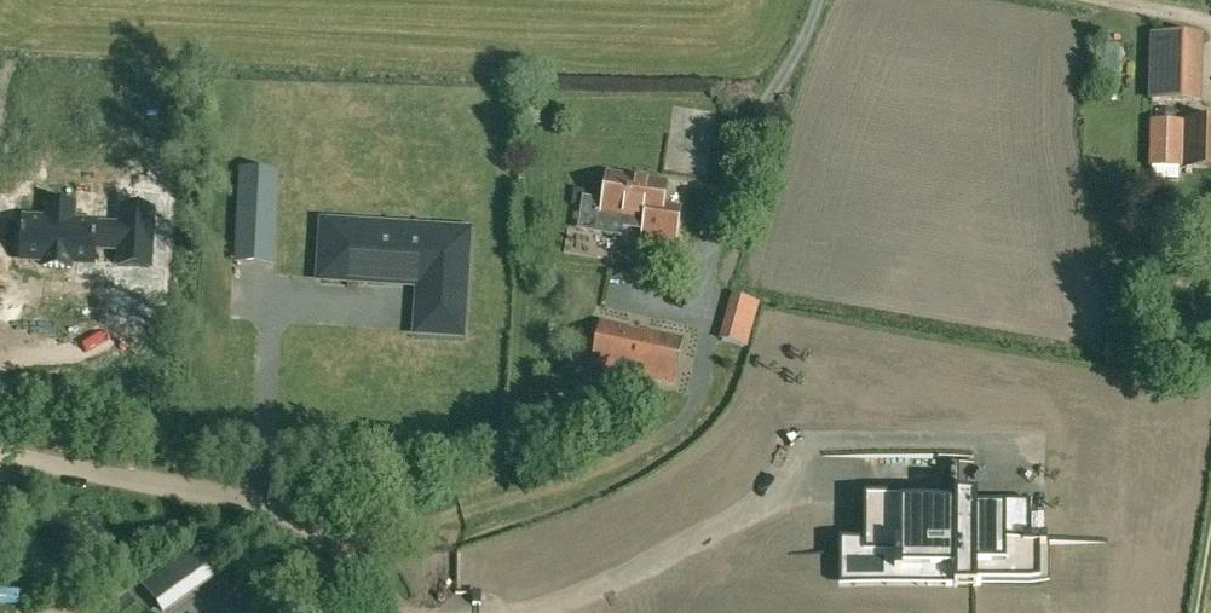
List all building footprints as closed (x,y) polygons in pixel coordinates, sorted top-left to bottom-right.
[(1151,101),(1187,103),(1187,83),(1152,82),(1151,101)] [(1148,169),(1151,169),(1151,180),(1178,181),(1179,170),(1184,171),(1210,172),(1210,124),(1150,122),(1148,169)] [(238,170),(235,237),(276,239),(279,172),(238,170)] [(675,242),(680,210),(663,207),(666,185),(607,176),(601,215),(645,222),(643,237),(675,242)] [(22,220),(22,227),(24,227),(23,232),(23,244),(45,246),(45,251),(71,253),(71,247),(94,249),(94,232),(120,234),(120,250),(150,252),(153,196),(123,194),(122,211),(96,209),(96,207),(77,206),(77,200),(44,198),(44,204),(25,203),(24,220),(22,220)] [(468,233),(429,231),(428,241),(370,237),(371,227),(325,224),(321,278),(358,280),(358,271),(421,275),(417,333),(461,335),(468,233)] [(673,382),(676,369),(679,355),(681,341),(649,334),(648,336),(626,331),(626,329),(600,324),(597,337),(594,352),(591,365),(673,382)] [(839,543),(839,557),(842,557),(842,546),(863,546),(863,557),(865,557),(865,556),(895,557),(895,576),(901,576),(901,572),(938,572),(954,572),(954,573),(957,573),(957,558),(973,558),(973,573),(976,573),(976,568),(1030,568),(1042,569),(1042,546),(1046,546),(1046,543),(1046,539),(1030,539),(1030,502),(1002,502),(995,502),(976,502),(976,497),(972,497),(972,505),(959,505),(959,497),(955,497),(955,500),(863,500),(863,543),(839,543)] [(181,595),(165,573),(145,588),(161,610),(181,595)]
